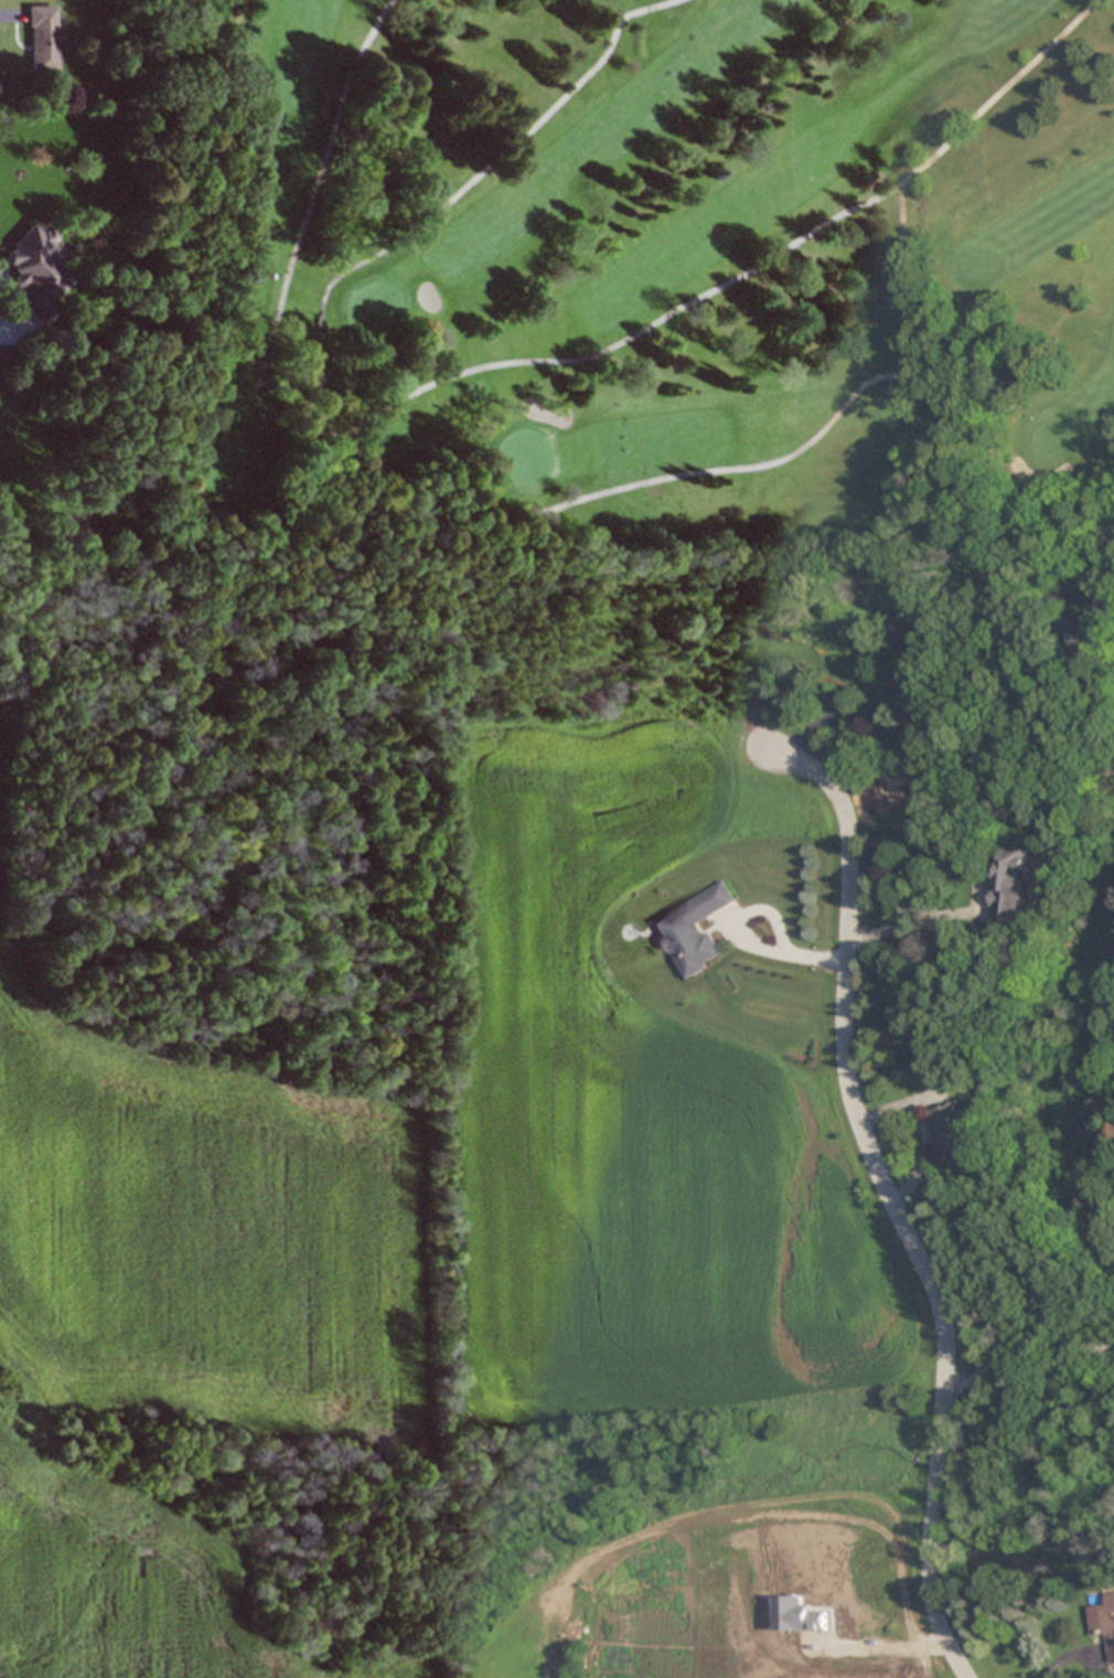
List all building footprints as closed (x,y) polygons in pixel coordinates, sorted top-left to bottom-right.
[(57,5),(30,5),(30,71),(57,71),(57,5)] [(12,299),(36,323),(75,284),(45,255),(59,241),(38,220),(3,254),(21,272),(11,281),(21,291),(12,299)] [(1030,847),(999,844),(992,920),(1021,923),(1024,899),(1035,900),(1036,882),(1026,881),(1030,847)] [(735,903),(724,883),(651,922),(682,980),(723,958),(708,931),(703,934),(697,923),(735,903)] [(946,1172),(982,1158),(960,1102),(925,1116),(946,1172)] [(1105,1593),(1105,1607),(1087,1608),(1088,1637),(1105,1636),(1107,1665),(1113,1665),(1113,1593),(1105,1593)]
